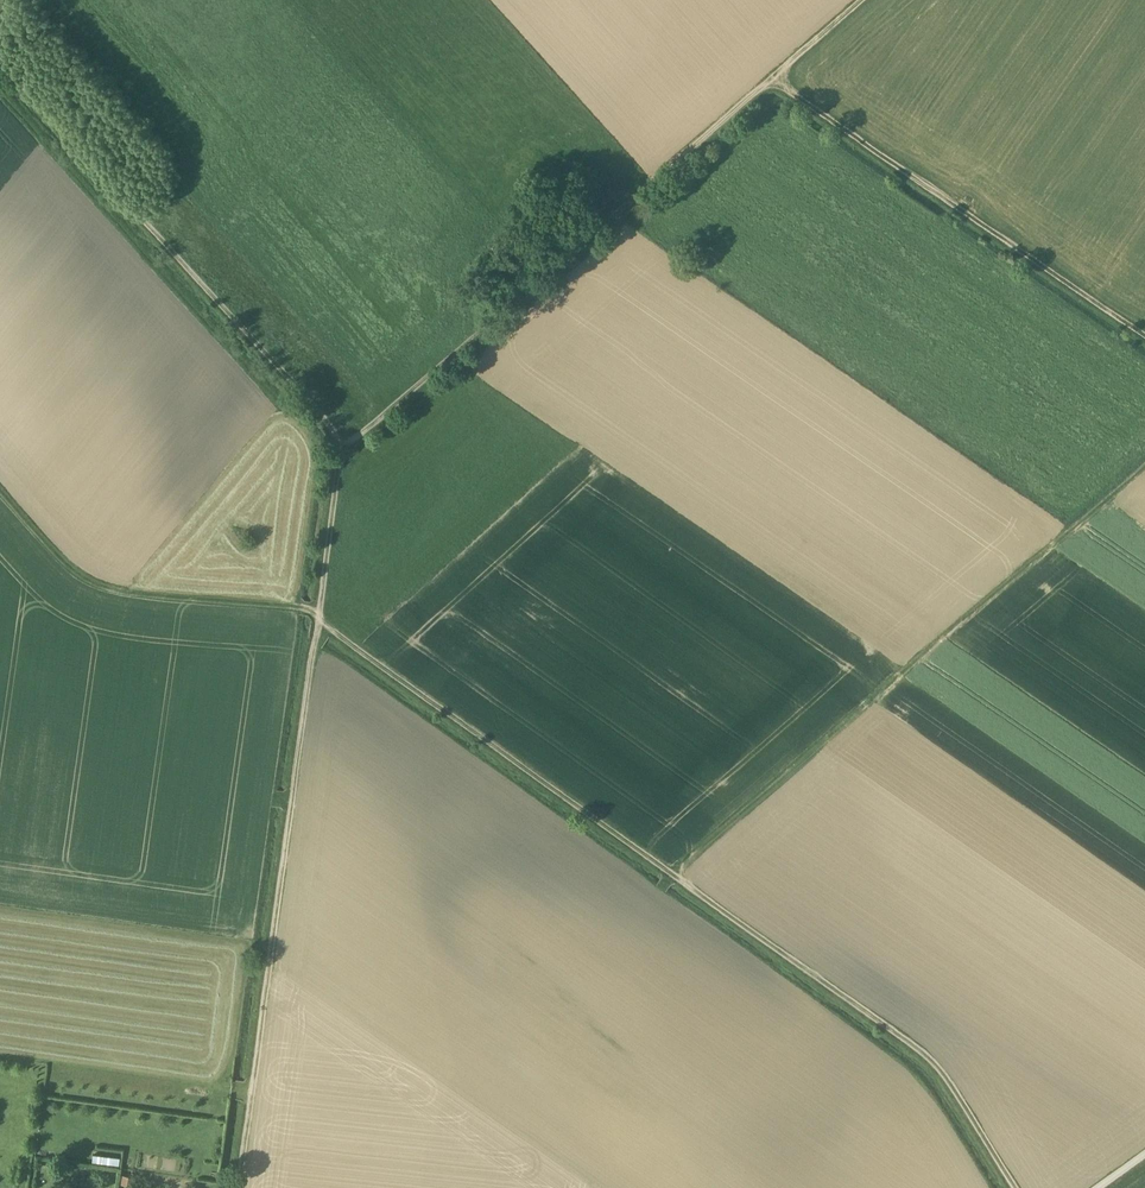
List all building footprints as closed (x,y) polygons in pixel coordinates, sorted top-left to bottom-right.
[(97,1147),(96,1154),(123,1156),(123,1149),(97,1147)] [(119,1165),(120,1157),(93,1154),(92,1161),(119,1165)]
